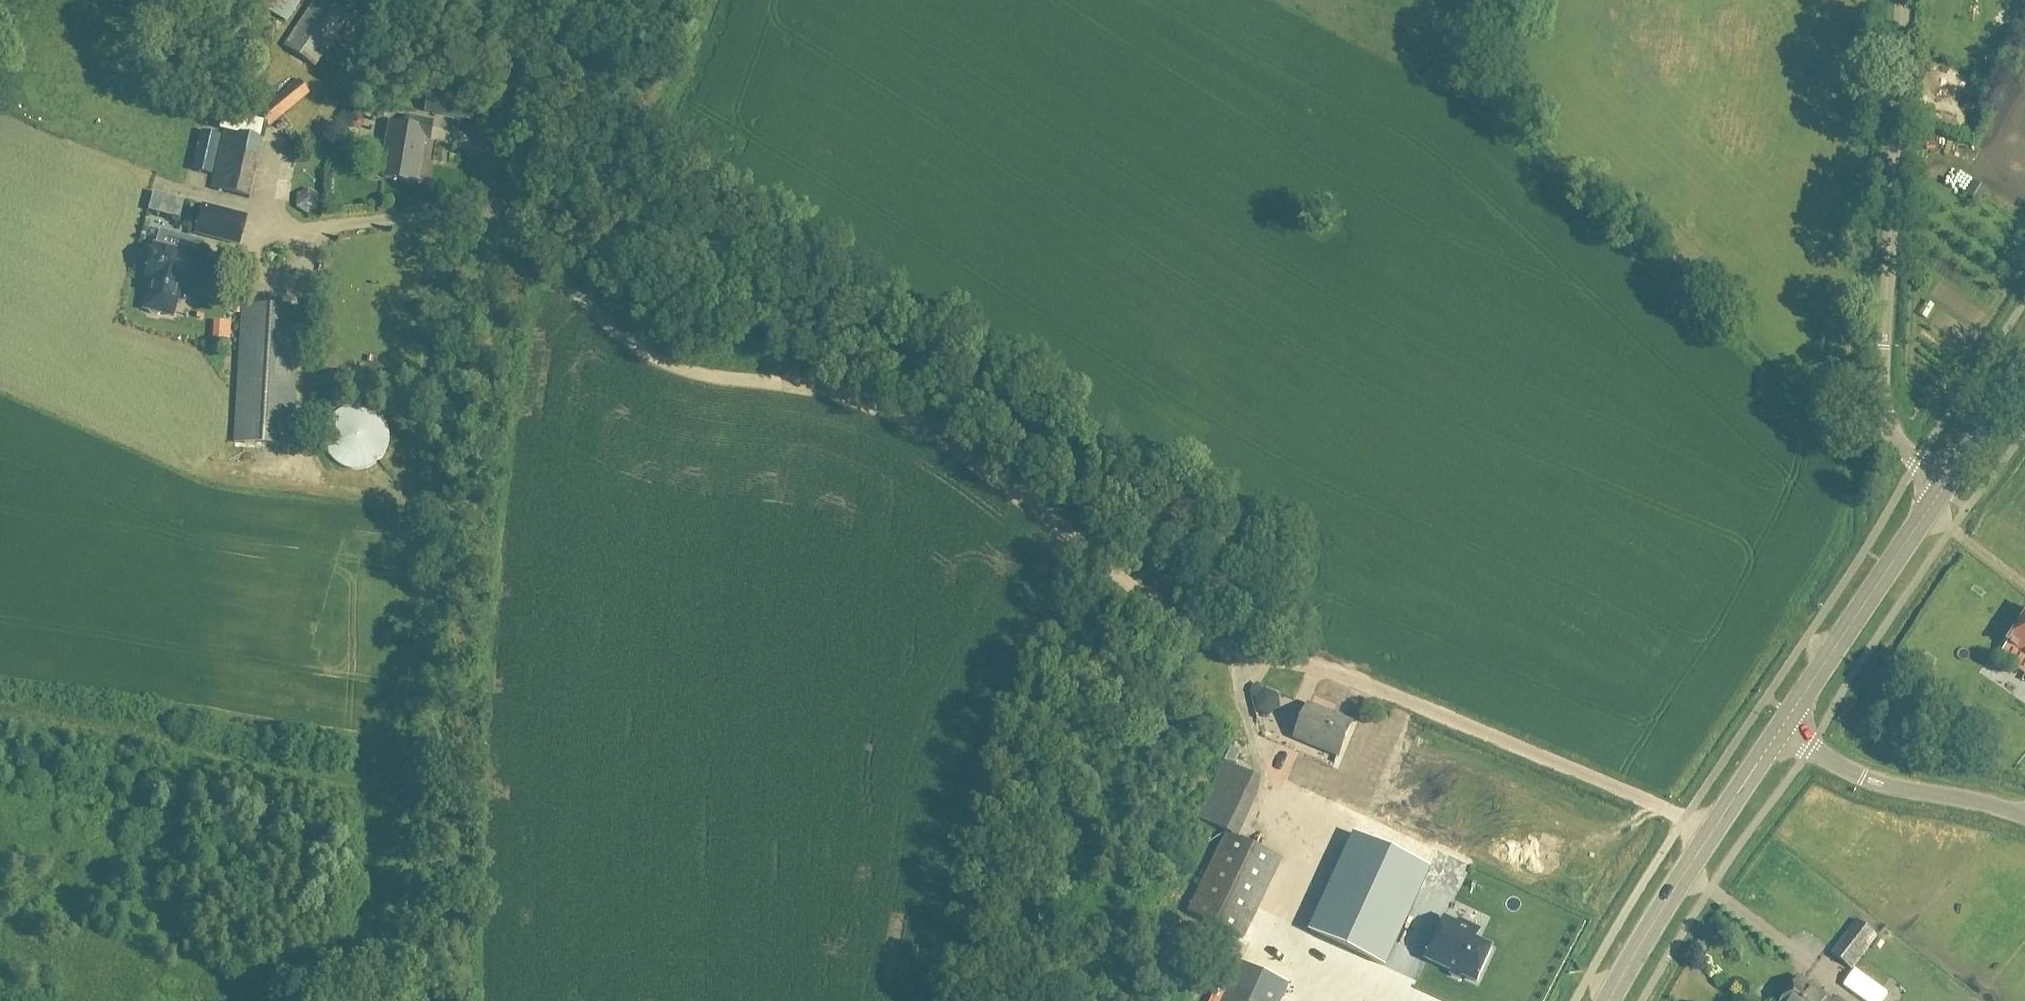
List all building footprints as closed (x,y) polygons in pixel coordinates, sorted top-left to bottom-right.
[(294,24),(304,0),(282,0),(275,16),(294,24)] [(361,0),(315,0),(284,46),(317,67),(361,0)] [(255,115),(264,122),(268,124),(275,123),(311,94),(299,78),(255,115)] [(443,114),(447,92),(429,89),(425,111),(443,114)] [(268,124),(264,122),(224,112),(220,128),(225,131),(212,188),(252,197),(268,124)] [(407,117),(407,120),(406,125),(390,123),(386,148),(390,149),(385,177),(414,182),(418,155),(422,156),(425,139),(430,140),(433,121),(407,117)] [(212,175),(221,135),(202,130),(193,171),(212,175)] [(179,218),(184,200),(153,192),(149,210),(179,218)] [(196,232),(239,244),(247,217),(203,205),(196,232)] [(152,279),(181,286),(184,287),(193,255),(154,245),(150,259),(146,261),(144,269),(146,273),(145,277),(152,279)] [(152,279),(144,308),(148,309),(150,313),(158,315),(162,313),(173,316),(181,286),(152,279)] [(298,308),(243,305),(235,442),(290,445),(298,308)] [(2008,642),(2024,653),(2024,617),(2008,642)] [(1353,723),(1308,704),(1295,738),(1339,756),(1353,723)] [(1232,764),(1205,820),(1232,833),(1253,788),(1259,791),(1265,780),(1232,764)] [(1282,860),(1228,833),(1189,913),(1243,939),(1282,860)] [(1311,932),(1384,966),(1429,868),(1357,834),(1311,932)] [(1492,949),(1475,941),(1479,931),(1460,922),(1458,925),(1445,918),(1426,958),(1477,982),(1492,949)] [(1853,970),(1878,938),(1856,921),(1831,953),(1853,970)] [(1289,983),(1242,962),(1231,987),(1224,1000),(1281,1000),(1289,983)] [(1800,978),(1783,1000),(1832,1000),(1800,978)]
